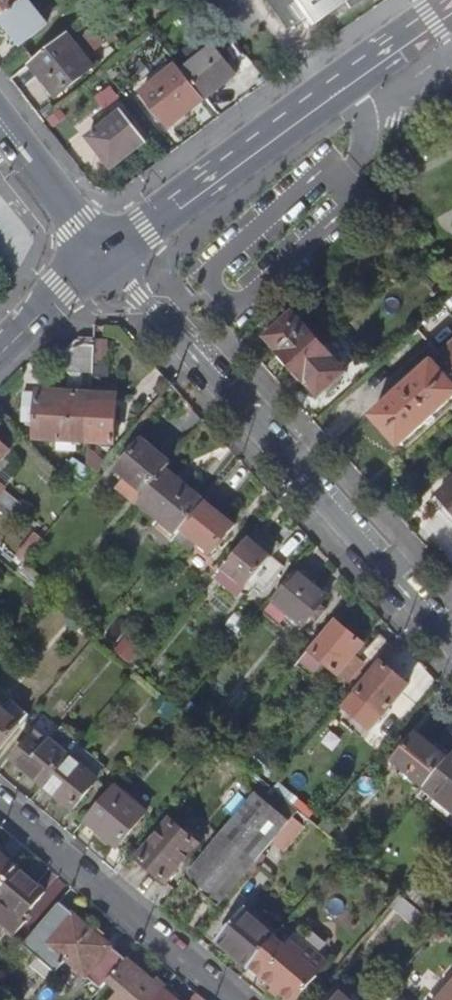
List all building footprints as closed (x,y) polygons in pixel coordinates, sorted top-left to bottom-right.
[(1,22),(4,20),(29,1),(31,0),(0,0),(0,20),(1,22)] [(286,29),(288,32),(326,5),(329,9),(331,13),(333,11),(349,0),(265,0),(286,29)] [(29,1),(4,20),(25,48),(51,29),(29,1)] [(72,39),(33,68),(59,103),(97,73),(72,39)] [(186,77),(209,107),(242,83),(219,53),(186,77)] [(186,77),(183,74),(146,101),(173,137),(211,109),(209,107),(186,77)] [(125,118),(92,143),(115,174),(149,148),(125,118)] [(290,361),(318,337),(291,308),(264,332),(290,361)] [(451,388),(451,336),(371,410),(397,439),(451,388)] [(318,337),(290,361),(318,390),(344,366),(318,337)] [(94,372),(94,346),(79,345),(68,355),(67,371),(94,372)] [(90,443),(93,393),(23,390),(22,420),(28,421),(28,425),(36,426),(36,439),(90,443)] [(93,393),(90,443),(114,444),(117,403),(96,401),(97,393),(93,393)] [(12,446),(0,437),(0,460),(12,446)] [(146,494),(168,468),(172,464),(143,439),(117,469),(146,494)] [(88,461),(99,471),(104,466),(88,451),(88,461)] [(93,472),(73,459),(62,475),(82,489),(93,472)] [(172,540),(183,527),(206,500),(168,468),(146,494),(142,499),(164,518),(157,527),(172,540)] [(451,505),(451,474),(437,488),(451,505)] [(19,518),(26,510),(1,489),(4,485),(0,482),(0,502),(19,518)] [(437,488),(430,494),(451,518),(451,505),(437,488)] [(206,500),(183,527),(213,552),(236,525),(207,499),(206,500)] [(250,537),(226,566),(249,585),(255,579),(268,590),(287,568),(250,537)] [(300,571),(276,599),(306,625),(328,597),(300,571)] [(336,619),(300,661),(316,674),(326,662),(340,675),(356,657),(366,646),(336,619)] [(354,687),(390,644),(383,637),(371,651),(362,662),(367,666),(350,684),(354,687)] [(362,662),(371,651),(366,646),(356,657),(362,662)] [(367,666),(362,662),(356,657),(340,675),(350,684),(367,666)] [(412,688),(381,662),(359,687),(389,713),(412,688)] [(13,734),(21,725),(5,712),(0,718),(0,750),(13,734)] [(43,788),(69,757),(38,731),(12,762),(43,788)] [(425,788),(450,759),(421,733),(395,762),(425,788)] [(69,757),(43,788),(71,812),(98,782),(69,757)] [(450,759),(425,788),(424,789),(451,814),(451,757),(450,759)] [(222,836),(183,881),(217,909),(275,842),(285,851),(306,826),(294,816),(299,810),(267,784),(222,836)] [(116,786),(84,822),(117,850),(148,814),(116,786)] [(171,821),(138,858),(167,882),(200,846),(171,821)] [(10,876),(0,867),(0,887),(10,876)] [(10,876),(0,887),(0,938),(8,945),(19,932),(16,929),(39,900),(10,876)] [(276,940),(281,933),(251,908),(244,916),(274,941),(276,940)] [(60,966),(84,938),(52,911),(28,939),(60,966)] [(252,966),(274,941),(244,916),(222,941),(252,966)] [(286,927),(281,933),(276,940),(286,948),(296,936),(286,927)] [(274,941),(252,966),(291,999),(297,999),(317,977),(316,976),(327,963),(296,936),(286,948),(276,940),(274,941)] [(93,993),(116,966),(84,938),(60,966),(93,993)] [(247,971),(252,966),(222,941),(218,946),(247,971)] [(152,996),(116,966),(93,993),(90,998),(92,999),(149,999),(152,996)] [(436,999),(451,999),(451,983),(436,999)] [(340,989),(330,999),(353,999),(340,989)]
